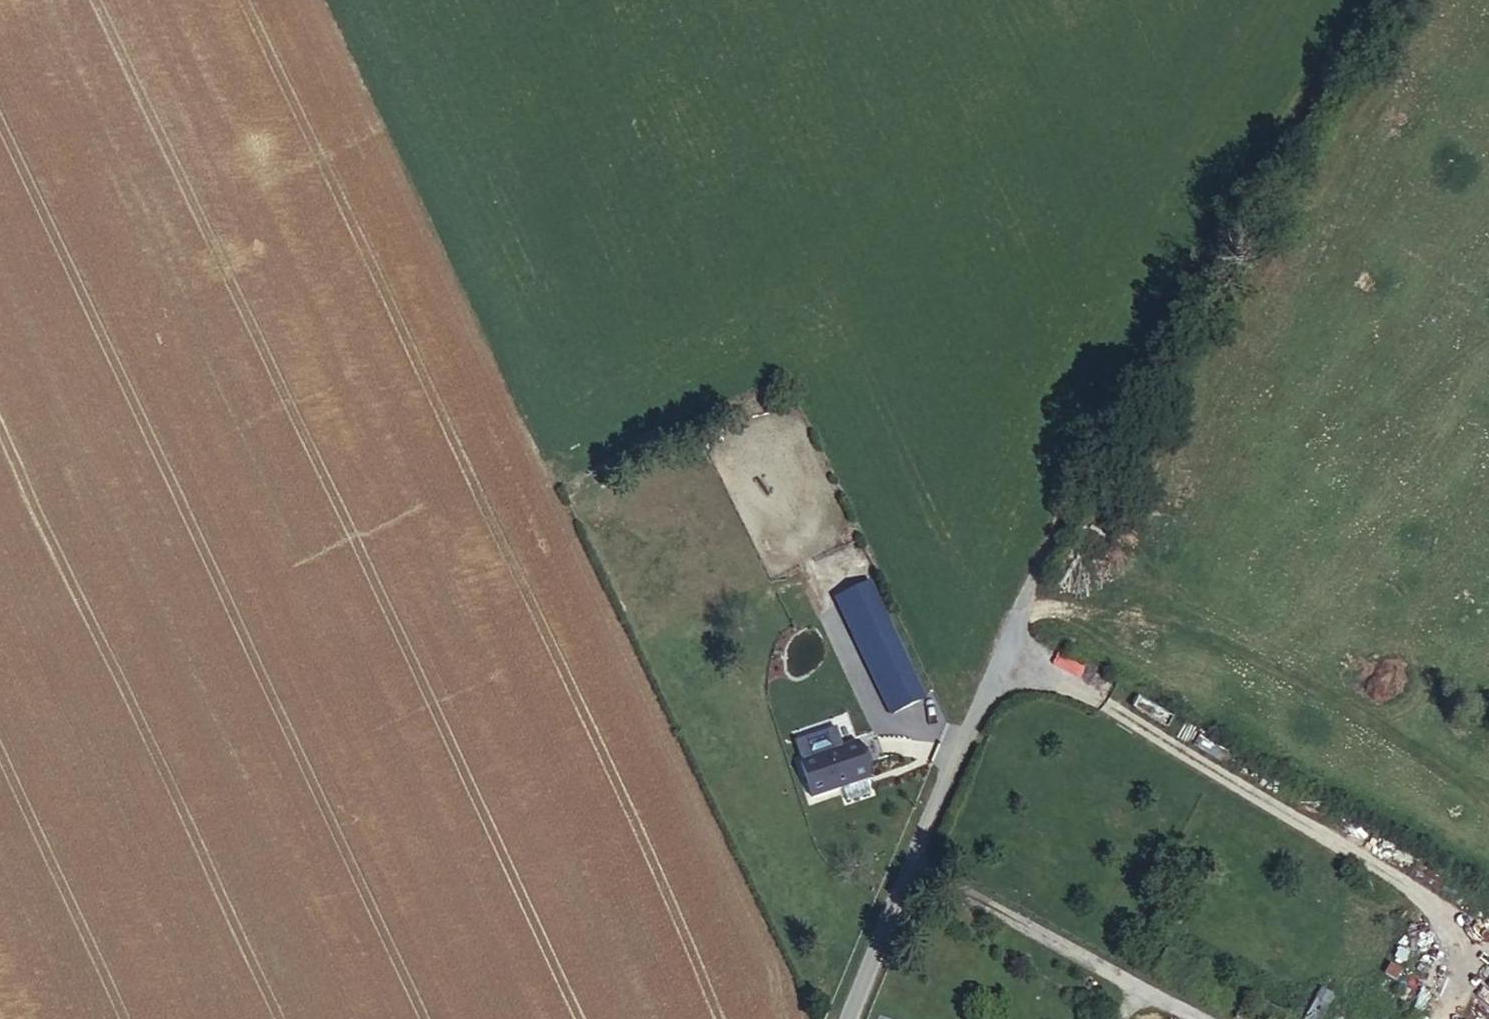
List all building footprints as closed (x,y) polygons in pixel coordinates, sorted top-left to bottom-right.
[(926,705),(903,657),(884,667),(906,714),(926,705)] [(906,714),(884,667),(875,671),(897,718),(906,714)] [(876,776),(819,794),(831,830),(860,821),(884,813),(888,812),(876,776)] [(1326,1010),(1309,1004),(1304,1018),(1322,1018),(1326,1010)]
